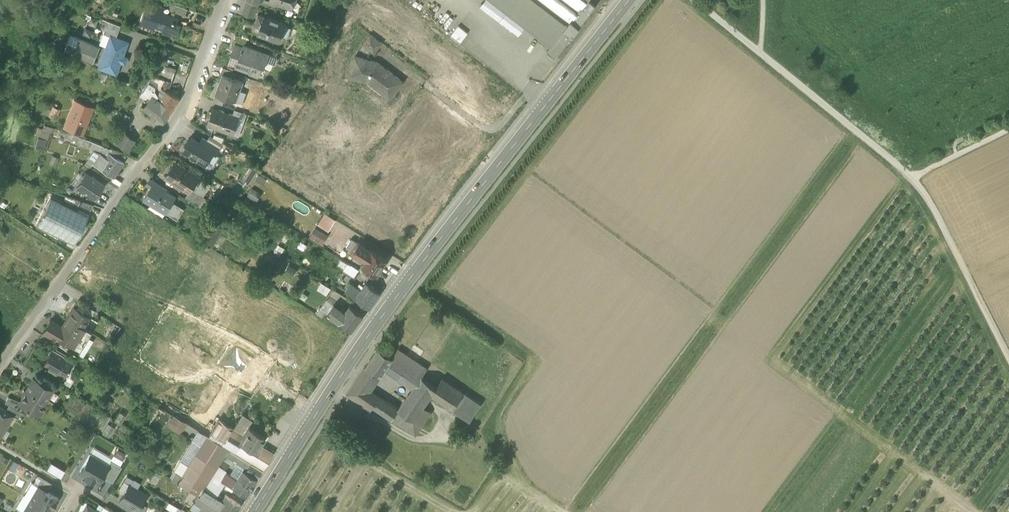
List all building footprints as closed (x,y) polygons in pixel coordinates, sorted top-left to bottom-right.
[(292,8),(295,0),(264,0),(264,1),(275,5),(276,2),(292,8)] [(554,55),(572,33),(572,34),(579,25),(596,4),(598,1),(597,0),(495,0),(551,43),(547,49),(554,55)] [(253,18),(258,5),(246,1),(241,14),(253,18)] [(170,9),(186,15),(188,9),(173,3),(170,9)] [(162,33),(170,36),(172,33),(177,35),(181,24),(177,23),(179,17),(163,11),(165,7),(156,4),(152,13),(145,11),(141,24),(154,29),(155,26),(159,27),(161,23),(165,25),(162,33)] [(266,36),(279,41),(286,22),(269,16),(267,19),(263,18),(264,15),(258,13),(254,24),(259,26),(258,31),(266,34),(266,36)] [(111,23),(109,27),(119,31),(121,26),(111,23)] [(458,25),(451,35),(460,42),(468,33),(458,25)] [(116,38),(119,31),(109,27),(106,35),(111,37),(111,36),(116,38)] [(362,44),(374,53),(382,43),(370,33),(362,44)] [(230,47),(236,49),(237,45),(242,47),(244,44),(248,45),(250,40),(235,34),(230,47)] [(100,67),(117,73),(121,62),(125,63),(127,58),(123,57),(128,42),(116,38),(111,36),(111,37),(109,42),(107,47),(100,67)] [(70,53),(93,63),(99,49),(91,45),(92,44),(80,38),(76,47),(73,46),(70,53)] [(269,53),(267,57),(260,54),(262,51),(248,45),(244,44),(242,47),(237,45),(236,49),(234,55),(239,57),(237,61),(247,64),(245,69),(258,74),(262,65),(264,66),(271,68),(273,61),(275,62),(277,56),(269,53)] [(368,80),(391,97),(403,81),(377,61),(355,55),(352,68),(362,71),(360,77),(368,80)] [(166,79),(172,81),(175,74),(167,70),(168,68),(163,66),(159,76),(166,79)] [(223,73),(232,77),(234,71),(223,67),(220,74),(223,74),(223,73)] [(362,71),(352,68),(350,75),(360,77),(362,71)] [(225,97),(233,100),(237,90),(238,90),(238,89),(240,89),(243,81),(232,77),(223,73),(223,74),(219,84),(221,85),(218,93),(216,92),(216,93),(225,97)] [(156,84),(162,87),(166,79),(159,76),(156,83),(156,84)] [(160,102),(161,100),(158,98),(162,87),(156,84),(156,83),(148,79),(143,91),(152,96),(153,97),(153,96),(160,102)] [(172,81),(166,79),(162,87),(167,91),(172,81)] [(167,91),(162,87),(158,98),(161,100),(167,104),(163,110),(169,115),(179,98),(167,91)] [(213,101),(222,104),(225,97),(216,93),(213,101)] [(161,127),(169,115),(163,110),(167,104),(161,100),(160,102),(153,96),(153,97),(152,96),(144,109),(157,120),(155,123),(161,127)] [(75,102),(70,114),(74,116),(78,103),(75,102)] [(65,127),(82,133),(92,108),(78,103),(74,116),(70,114),(65,127)] [(49,117),(55,119),(58,109),(53,107),(49,117)] [(208,125),(232,134),(239,117),(233,115),(213,108),(207,125),(208,125)] [(239,117),(245,119),(247,113),(235,109),(233,115),(239,117)] [(38,124),(35,134),(46,138),(50,128),(38,124)] [(117,142),(122,146),(129,136),(123,133),(117,142)] [(210,135),(207,139),(220,147),(223,143),(210,135)] [(35,136),(32,146),(42,149),(45,139),(35,136)] [(135,141),(129,136),(122,146),(128,150),(135,141)] [(197,158),(206,164),(214,152),(215,151),(204,145),(199,142),(191,137),(183,150),(190,154),(191,157),(194,159),(197,158)] [(101,154),(106,157),(109,153),(109,154),(112,150),(85,139),(83,143),(94,148),(95,151),(101,154)] [(214,152),(217,153),(220,147),(207,139),(204,145),(215,151),(214,152)] [(89,160),(94,163),(101,154),(95,151),(89,160)] [(109,153),(106,157),(100,167),(99,168),(114,178),(124,163),(109,154),(109,153)] [(106,157),(101,154),(94,163),(100,167),(106,157)] [(189,191),(190,192),(192,188),(199,177),(175,162),(166,177),(189,191)] [(243,179),(250,183),(258,171),(251,167),(243,179)] [(104,185),(85,173),(76,186),(95,199),(104,185)] [(267,179),(259,174),(256,179),(263,184),(267,179)] [(151,187),(156,190),(158,187),(159,184),(150,178),(146,184),(151,187)] [(156,204),(167,211),(173,202),(175,197),(165,191),(158,187),(156,190),(151,187),(144,199),(155,206),(156,204)] [(252,187),(247,195),(257,201),(262,194),(252,187)] [(186,197),(198,205),(204,195),(192,188),(190,192),(189,191),(186,197)] [(88,215),(50,196),(36,224),(74,243),(88,215)] [(93,205),(76,199),(73,206),(89,213),(93,205)] [(173,202),(167,211),(166,213),(177,220),(184,209),(173,202)] [(155,206),(166,213),(167,211),(156,204),(155,206)] [(335,219),(325,213),(318,223),(329,230),(335,219)] [(322,244),(328,235),(315,227),(310,236),(322,244)] [(209,243),(213,246),(220,235),(216,233),(209,243)] [(346,247),(352,251),(358,241),(352,237),(346,247)] [(358,241),(352,251),(365,259),(371,250),(358,241)] [(279,253),(283,247),(277,243),(273,250),(279,253)] [(372,249),(371,250),(365,259),(362,264),(375,273),(377,274),(383,264),(387,259),(381,255),(372,249)] [(355,276),(359,269),(348,263),(344,270),(355,276)] [(297,270),(289,264),(285,270),(294,275),(297,270)] [(362,264),(359,269),(372,278),(375,273),(362,264)] [(320,288),(328,294),(332,288),(324,283),(320,288)] [(345,290),(370,306),(380,292),(366,283),(361,290),(350,283),(347,287),(345,290)] [(328,313),(352,331),(363,315),(349,305),(343,314),(332,307),(328,313)] [(73,307),(61,328),(60,329),(76,338),(76,337),(83,326),(89,317),(73,307)] [(317,314),(322,317),(325,311),(320,308),(317,314)] [(49,321),(41,335),(52,341),(53,342),(57,335),(55,333),(59,327),(49,321)] [(90,331),(83,326),(76,337),(84,342),(90,331)] [(84,342),(76,337),(76,338),(60,329),(61,328),(59,327),(55,333),(57,335),(53,342),(76,356),(80,350),(85,353),(89,345),(84,342)] [(49,347),(52,341),(41,335),(38,340),(49,347)] [(366,365),(380,374),(386,366),(392,356),(378,346),(366,365)] [(398,347),(392,356),(421,375),(427,366),(398,347)] [(41,365),(63,378),(67,371),(73,361),(52,348),(41,365)] [(414,385),(421,375),(392,356),(386,366),(414,385)] [(366,365),(361,372),(375,381),(380,374),(366,365)] [(33,378),(38,381),(40,376),(29,369),(26,375),(33,379),(33,378)] [(76,376),(67,371),(63,378),(61,382),(69,387),(76,376)] [(361,372),(356,380),(370,389),(375,381),(361,372)] [(414,385),(398,408),(398,409),(414,419),(423,406),(431,393),(436,386),(421,375),(414,385)] [(442,376),(436,386),(431,393),(453,408),(465,391),(442,376)] [(26,391),(45,402),(52,390),(38,381),(33,378),(33,379),(26,391)] [(372,408),(374,406),(380,396),(370,389),(356,380),(347,392),(372,408)] [(33,413),(39,408),(41,409),(45,402),(26,391),(24,390),(22,396),(22,397),(19,402),(18,404),(23,407),(28,409),(32,413),(33,413)] [(453,408),(470,420),(482,402),(465,391),(453,408)] [(392,418),(398,409),(398,408),(380,396),(374,406),(392,418)] [(5,403),(9,405),(20,412),(23,407),(18,404),(19,402),(8,397),(5,403)] [(106,398),(101,406),(107,410),(112,403),(106,398)] [(22,413),(20,412),(9,405),(6,411),(13,416),(18,419),(22,413)] [(398,409),(392,418),(416,434),(431,411),(423,406),(414,419),(398,409)] [(5,421),(9,423),(13,416),(6,411),(0,407),(0,430),(5,421)] [(242,413),(233,427),(243,434),(249,425),(252,420),(242,413)] [(196,429),(173,415),(167,426),(189,439),(196,429)] [(239,441),(255,450),(256,449),(259,443),(264,435),(249,425),(243,434),(233,427),(219,419),(212,431),(211,432),(224,440),(228,434),(239,441)] [(0,430),(0,435),(1,436),(9,423),(5,421),(0,430)] [(108,424),(102,433),(109,438),(115,428),(108,424)] [(196,454),(208,436),(197,430),(179,460),(189,465),(196,454)] [(224,440),(211,432),(208,436),(228,448),(232,451),(233,451),(239,441),(228,434),(224,440)] [(216,467),(224,454),(228,448),(208,436),(196,454),(216,467)] [(252,463),(259,468),(267,455),(256,449),(255,450),(239,441),(233,451),(241,457),(252,463)] [(270,450),(259,443),(256,449),(267,455),(270,450)] [(233,451),(232,451),(228,457),(237,463),(241,457),(233,451)] [(196,454),(189,465),(209,478),(216,467),(196,454)] [(107,465),(90,455),(80,471),(86,475),(85,477),(93,481),(94,480),(98,482),(101,476),(108,466),(107,465)] [(228,457),(227,456),(224,460),(234,467),(237,463),(228,457)] [(237,463),(248,470),(252,463),(241,457),(237,463)] [(110,460),(107,465),(108,466),(101,476),(112,482),(121,467),(110,460)] [(182,476),(189,465),(179,460),(169,477),(171,479),(176,472),(182,476)] [(65,470),(51,462),(47,469),(61,478),(65,470)] [(246,472),(248,470),(237,463),(234,467),(229,475),(236,479),(242,469),(246,472)] [(256,479),(262,469),(259,468),(252,463),(248,470),(246,472),(256,479)] [(203,488),(209,478),(189,465),(182,476),(178,482),(198,495),(199,495),(203,488)] [(216,467),(209,478),(223,486),(225,482),(221,479),(225,472),(216,467)] [(225,482),(246,495),(256,479),(246,472),(242,469),(236,479),(229,475),(225,472),(221,479),(225,482)] [(178,482),(182,476),(176,472),(171,479),(178,482)] [(51,485),(38,477),(34,484),(38,487),(43,490),(47,492),(51,485)] [(217,494),(223,486),(209,478),(203,488),(212,494),(213,492),(217,494)] [(123,493),(129,484),(123,481),(118,490),(123,493)] [(119,501),(137,511),(147,495),(129,484),(123,493),(119,501)] [(43,490),(38,487),(31,499),(50,511),(58,498),(47,492),(43,490)] [(199,495),(226,511),(235,511),(240,504),(225,494),(223,498),(217,494),(213,492),(212,494),(203,488),(199,495)] [(16,507),(19,509),(24,511),(31,500),(23,495),(16,507)] [(199,495),(198,495),(194,502),(202,507),(205,509),(202,511),(226,511),(199,495)] [(31,499),(31,500),(24,511),(50,511),(31,499)] [(174,511),(177,507),(169,502),(166,507),(174,511)] [(202,507),(194,502),(189,509),(195,511),(198,511),(202,507)]
